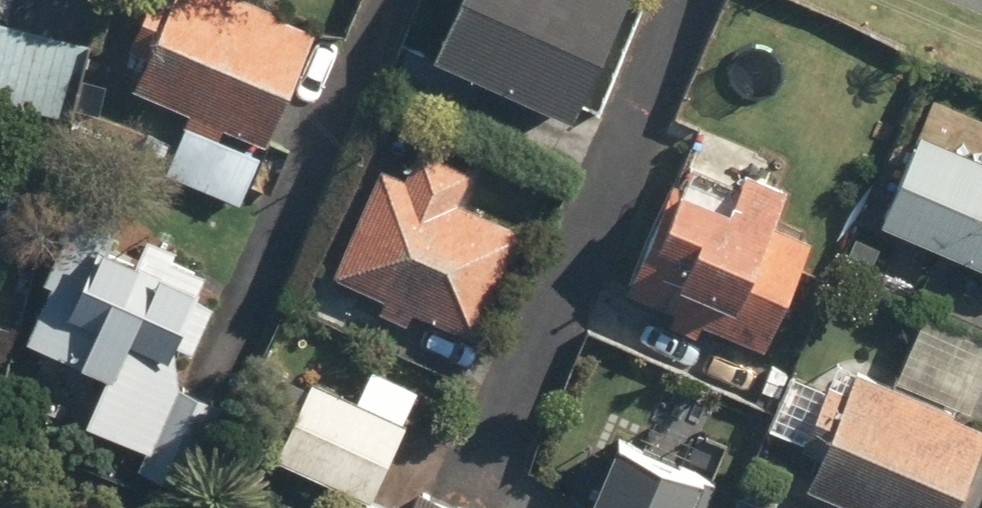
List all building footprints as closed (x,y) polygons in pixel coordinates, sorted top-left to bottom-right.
[(11,16),(15,0),(0,0),(0,14),(11,16)] [(234,207),(315,29),(252,0),(143,0),(109,74),(185,109),(156,171),(234,207)] [(432,60),(567,119),(620,0),(458,0),(432,60)] [(0,14),(0,102),(71,118),(90,35),(11,16),(0,14)] [(882,223),(981,269),(981,157),(924,130),(882,223)] [(406,175),(380,163),(316,311),(396,346),(410,312),(489,347),(539,232),(465,200),(478,172),(419,146),(406,175)] [(783,202),(683,159),(623,299),(763,358),(811,245),(772,228),(783,202)] [(147,449),(223,283),(143,246),(137,260),(72,230),(21,341),(88,372),(69,413),(147,449)] [(923,304),(890,386),(835,364),(799,454),(817,461),(803,496),(832,507),(958,507),(981,448),(981,429),(969,424),(981,390),(981,327),(923,304)] [(353,401),(308,382),(276,458),(373,500),(422,387),(368,365),(353,401)] [(647,426),(622,415),(582,507),(691,507),(714,454),(691,445),(708,404),(664,385),(647,426)] [(417,488),(408,507),(377,494),(370,507),(462,507),(417,488)]
